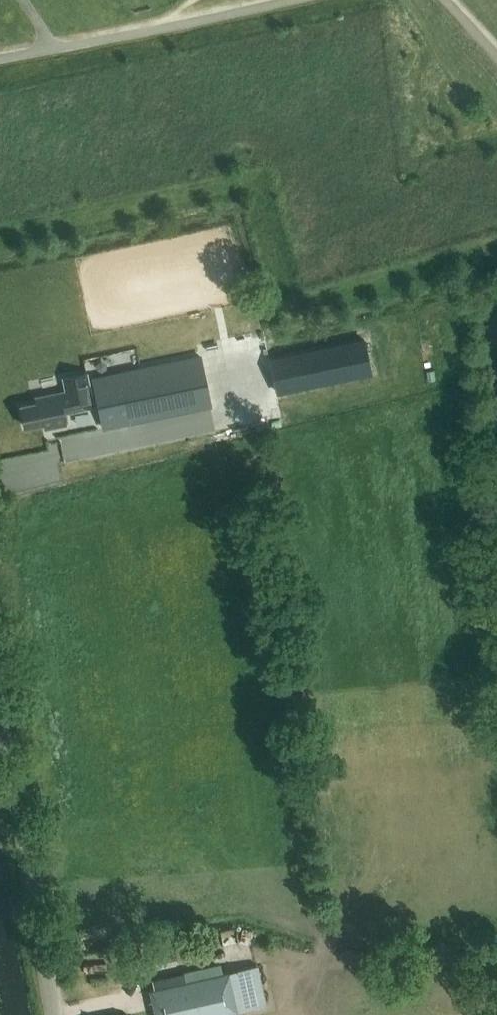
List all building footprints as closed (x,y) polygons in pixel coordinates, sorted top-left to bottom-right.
[(271,363),(278,395),(372,375),(366,343),(271,363)] [(20,405),(25,426),(44,422),(45,425),(53,424),(53,426),(65,423),(62,409),(69,408),(69,409),(99,403),(104,428),(210,406),(199,354),(93,377),(94,378),(88,379),(86,372),(63,377),(66,391),(35,397),(36,402),(20,405)] [(258,965),(228,971),(237,1011),(266,1004),(258,965)] [(149,989),(155,1014),(219,1014),(237,1011),(228,971),(149,989)]
